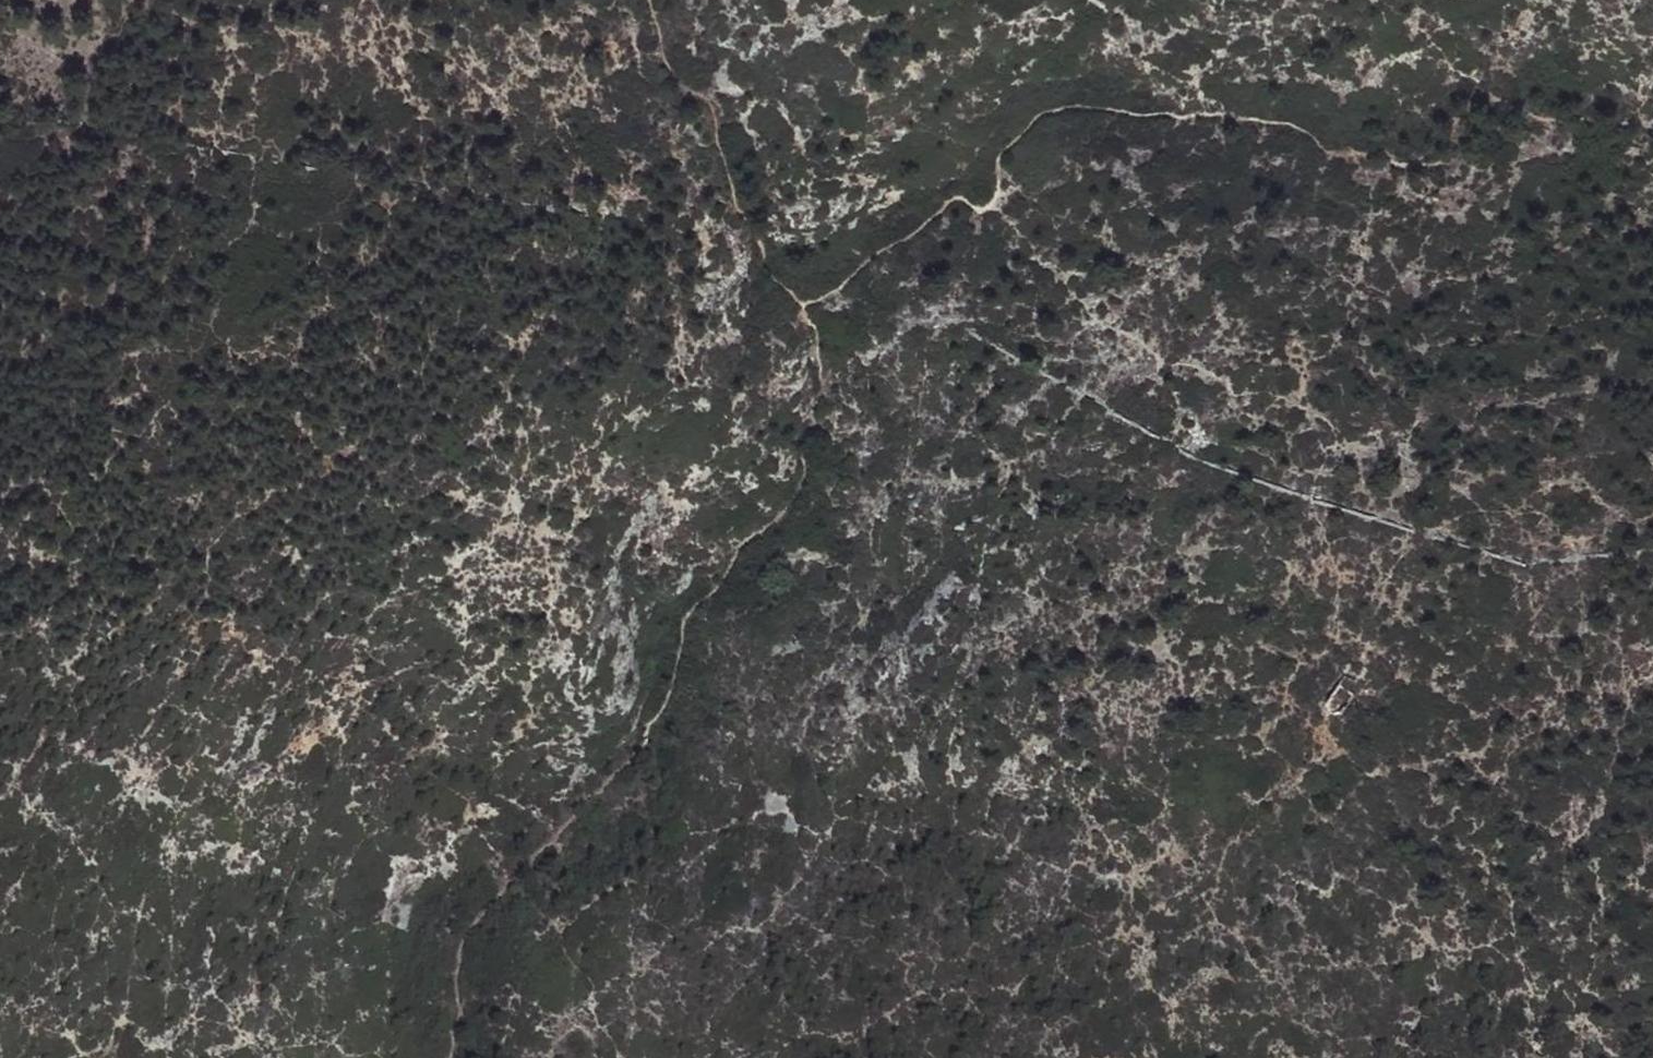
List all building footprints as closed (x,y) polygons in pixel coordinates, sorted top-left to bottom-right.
[(1351,668),(1360,675),(1366,667),(1356,660),(1351,668)]
